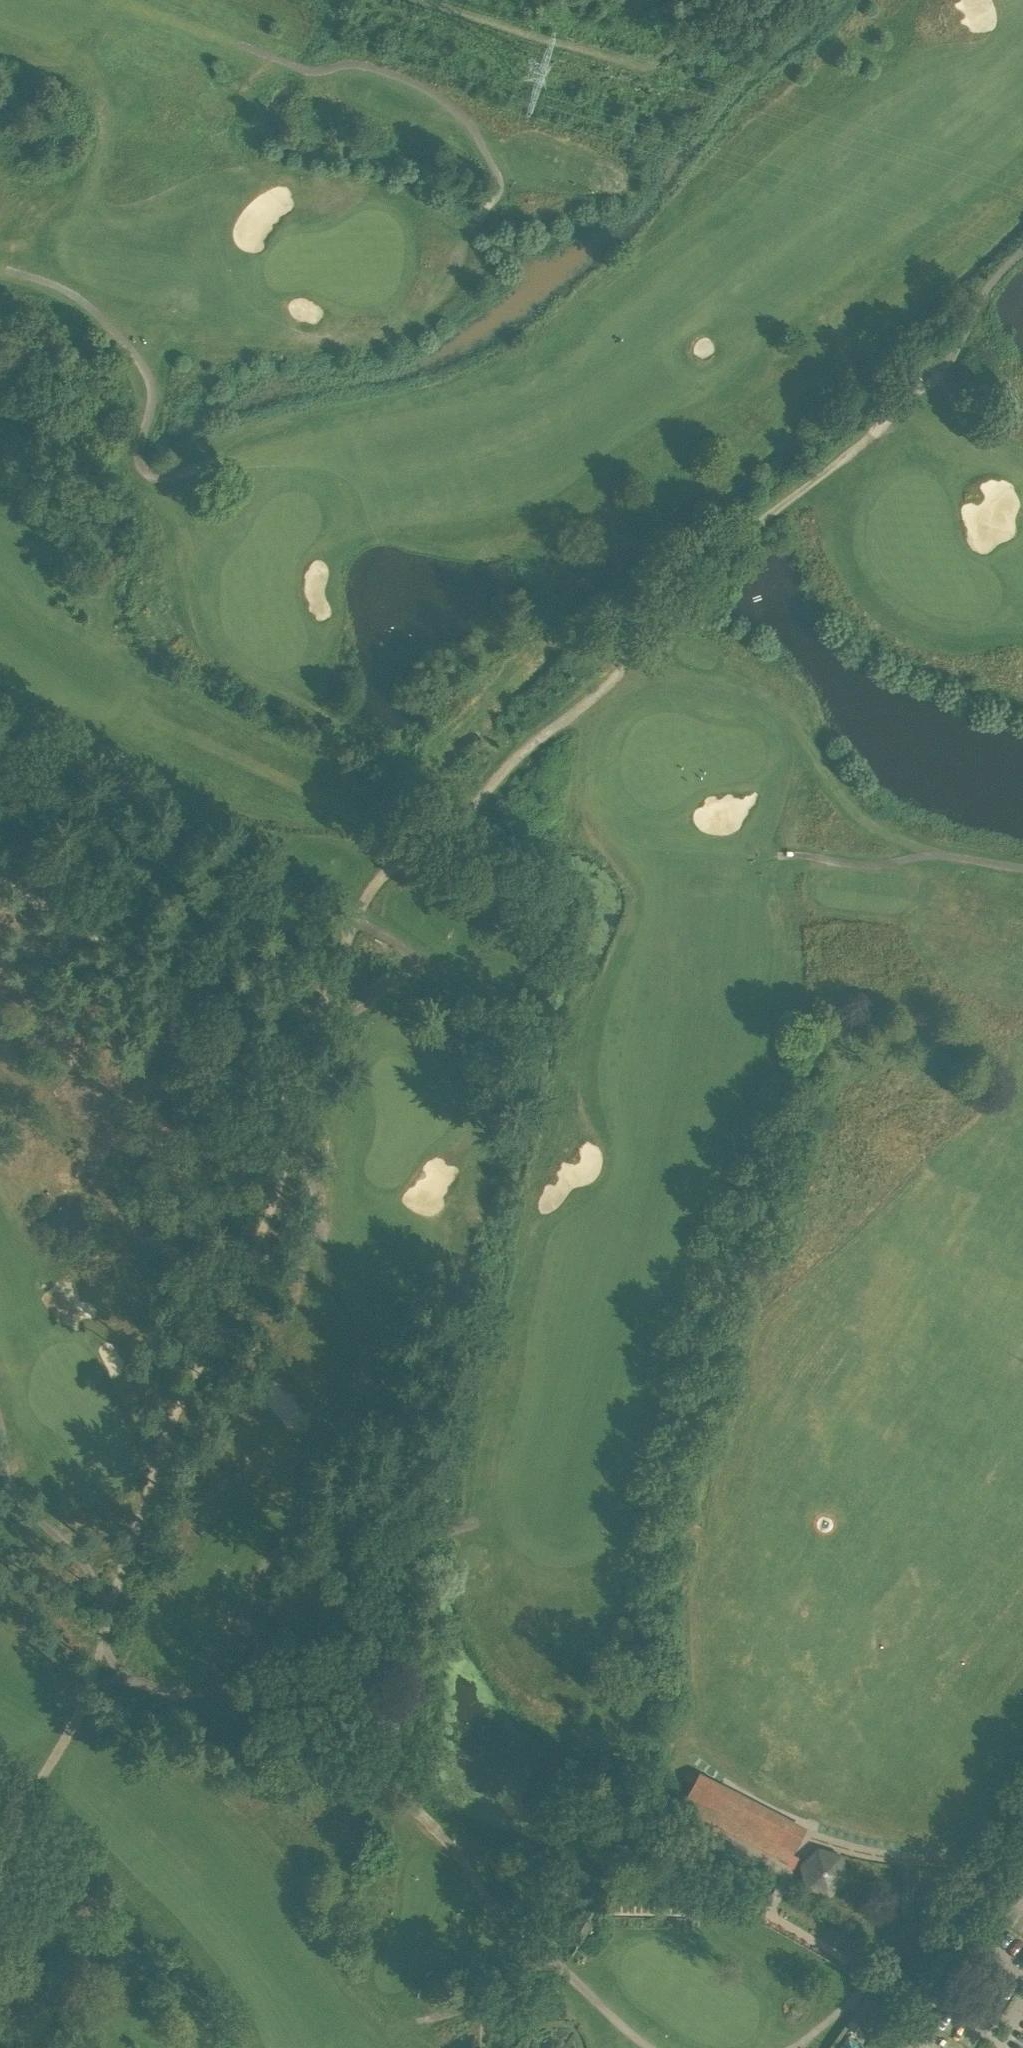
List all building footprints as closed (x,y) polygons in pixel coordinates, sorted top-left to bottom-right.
[(917,376),(902,389),(907,394),(912,389),(922,380),(917,376)] [(261,1661),(261,1659),(259,1655),(257,1653),(254,1652),(252,1652),(249,1652),(247,1654),(246,1657),(245,1659),(246,1662),(247,1664),(248,1666),(251,1667),(253,1668),(256,1667),(258,1666),(260,1664),(261,1661)] [(804,1832),(697,1777),(681,1807),(788,1863),(804,1832)] [(818,1847),(799,1864),(804,1890),(830,1898),(848,1880),(842,1854),(818,1847)] [(861,2034),(883,2001),(871,1992),(848,2025),(861,2034)]
